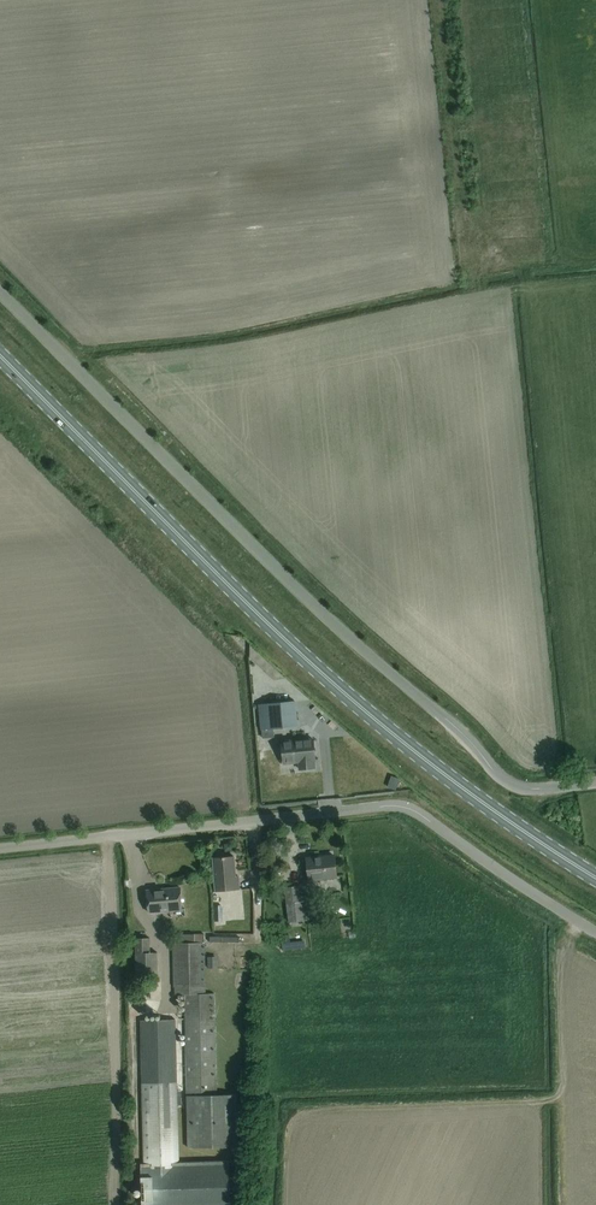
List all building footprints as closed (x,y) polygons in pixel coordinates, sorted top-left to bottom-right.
[(297,726),(295,701),(259,705),(262,738),(274,737),(273,728),(297,726)] [(299,769),(305,768),(314,767),(314,760),(315,760),(313,738),(282,741),(284,763),(299,762),(299,769)] [(337,875),(336,866),(334,854),(315,857),(315,860),(308,861),(307,858),(310,880),(337,875)] [(213,857),(214,869),(216,891),(239,889),(238,875),(235,875),(233,856),(213,857)] [(289,922),(305,920),(300,885),(284,887),(289,922)] [(182,909),(181,899),(180,887),(146,890),(148,912),(182,909)] [(222,905),(214,905),(214,920),(222,920),(222,905)] [(178,943),(173,943),(173,995),(184,994),(187,1147),(238,1146),(237,1094),(217,1095),(215,993),(205,993),(204,934),(178,935),(178,943)] [(157,951),(150,952),(150,938),(135,938),(136,975),(158,974),(157,951)] [(140,1020),(143,1163),(141,1163),(142,1204),(231,1204),(229,1161),(179,1162),(175,1019),(140,1020)]
